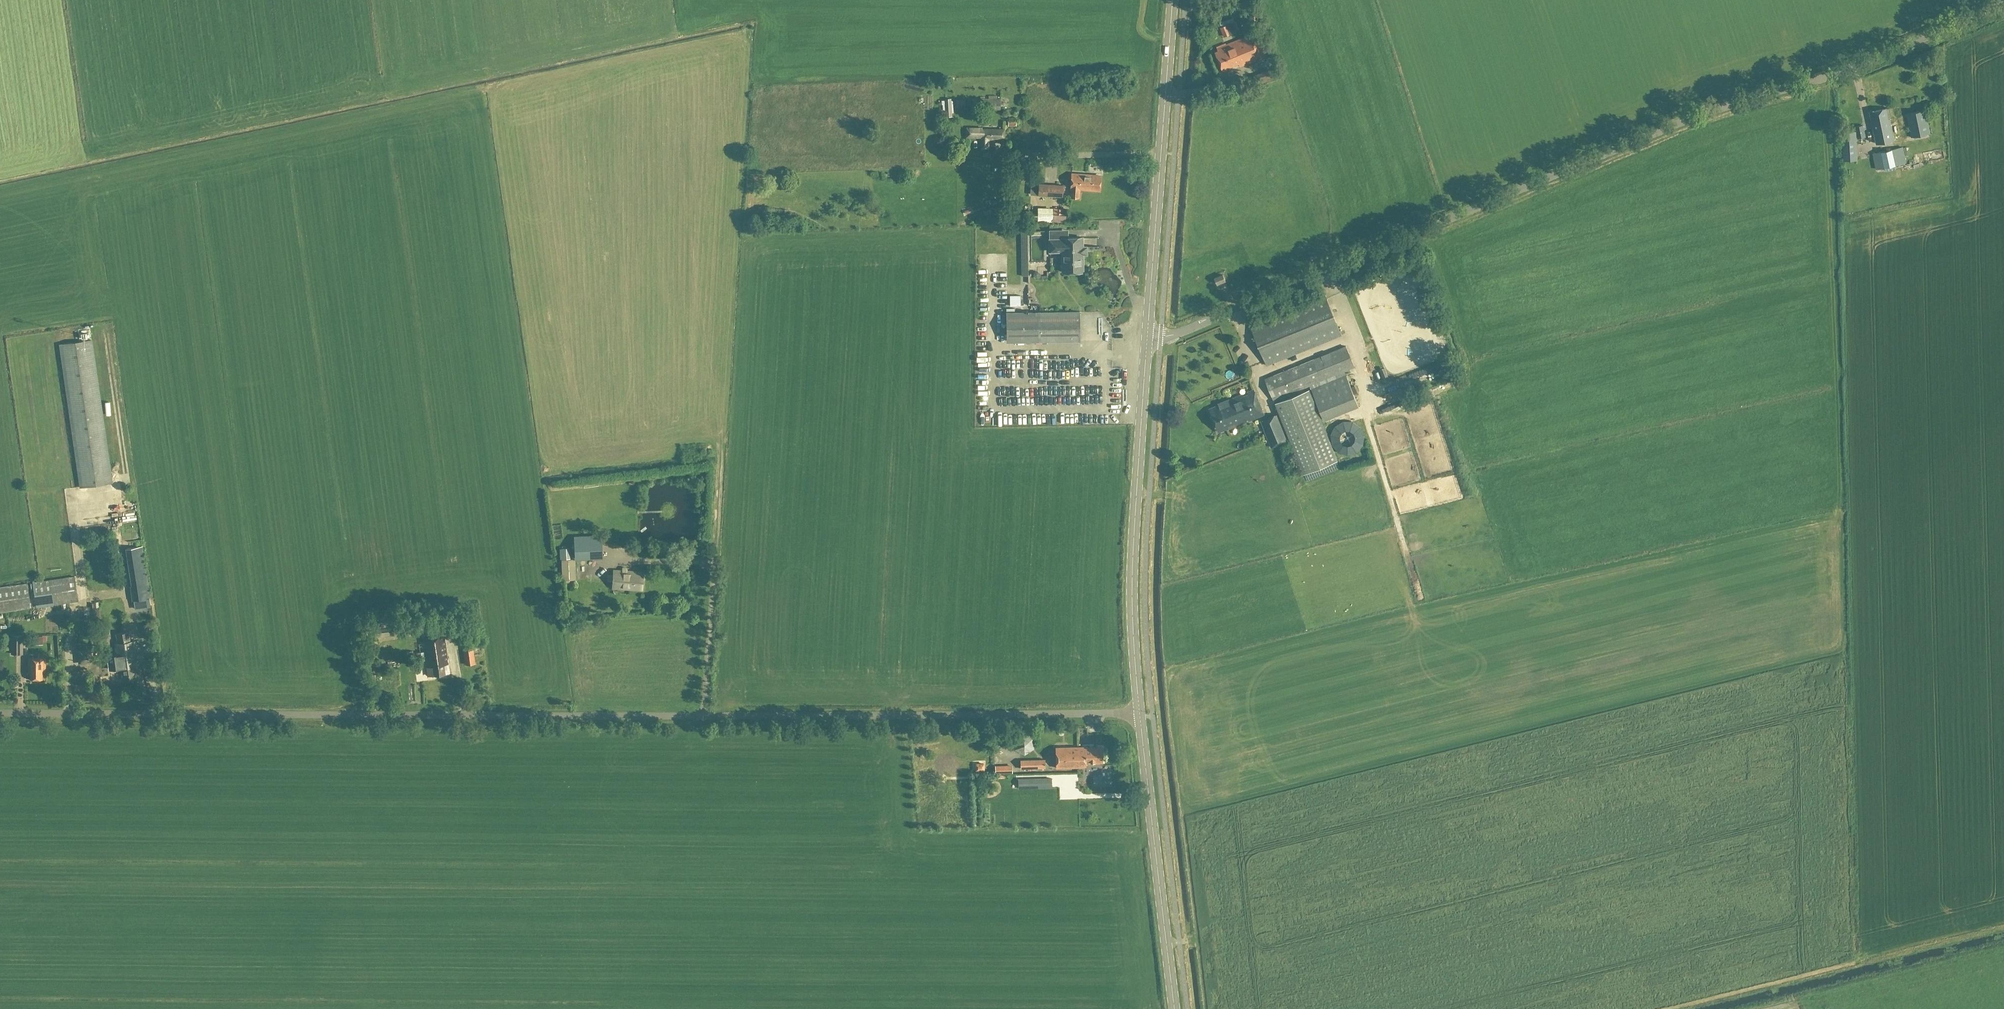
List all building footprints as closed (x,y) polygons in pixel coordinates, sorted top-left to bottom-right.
[(1224,37),(1235,32),(1239,31),(1236,21),(1220,28),(1224,37)] [(1218,51),(1215,52),(1222,70),(1239,64),(1240,67),(1252,62),(1251,60),(1258,57),(1259,58),(1266,55),(1257,33),(1250,35),(1249,35),(1226,44),(1225,43),(1216,47),(1218,51)] [(1276,67),(1265,72),(1269,80),(1280,76),(1276,67)] [(1000,99),(972,99),(972,109),(999,109),(1000,99)] [(1892,118),(1889,108),(1870,112),(1877,143),(1893,139),(1889,119),(1892,118)] [(1930,133),(1925,110),(1906,114),(1911,137),(1930,133)] [(1863,125),(1856,126),(1858,138),(1865,137),(1863,125)] [(982,128),(966,128),(966,137),(982,137),(981,148),(988,148),(988,138),(1004,138),(1004,130),(982,129),(982,128)] [(1857,160),(1855,132),(1842,133),(1844,160),(1857,160)] [(1905,163),(1902,147),(1873,153),(1876,169),(1905,163)] [(1071,189),(1070,197),(1079,197),(1079,190),(1099,191),(1100,176),(1087,175),(1087,174),(1071,173),(1070,189),(1071,189)] [(1039,184),(1038,195),(1062,196),(1063,186),(1039,184)] [(1031,238),(1038,241),(1035,248),(1042,251),(1047,237),(1034,232),(1031,238)] [(1062,239),(1049,239),(1050,252),(1062,251),(1062,272),(1082,271),(1082,254),(1086,254),(1086,246),(1082,246),(1082,237),(1062,238),(1062,239)] [(1222,275),(1215,278),(1217,284),(1225,281),(1222,275)] [(1010,306),(1020,306),(1020,295),(1010,295),(1010,306)] [(1325,296),(1251,326),(1267,365),(1341,335),(1325,296)] [(1079,312),(1014,313),(1014,309),(1006,309),(1007,341),(1079,340),(1079,312)] [(91,340),(59,345),(80,487),(112,483),(91,340)] [(1346,346),(1266,379),(1275,399),(1355,367),(1346,346)] [(1309,389),(1275,403),(1304,474),(1338,460),(1309,389)] [(1230,401),(1209,410),(1218,432),(1235,425),(1235,426),(1264,415),(1254,390),(1248,393),(1248,395),(1243,397),(1242,395),(1229,400),(1230,401)] [(1281,424),(1280,424),(1276,415),(1261,421),(1265,430),(1264,430),(1271,447),(1288,441),(1287,441),(1281,424)] [(575,559),(602,558),(601,536),(574,537),(575,559)] [(127,548),(129,568),(145,566),(142,546),(127,548)] [(576,579),(574,559),(562,560),(563,580),(576,579)] [(614,570),(613,575),(607,575),(607,581),(613,581),(612,588),(642,590),(643,572),(614,570)] [(32,583),(35,607),(78,601),(74,577),(32,583)] [(30,608),(26,584),(0,588),(0,612),(30,608)] [(132,600),(149,598),(147,584),(130,586),(132,600)] [(115,644),(116,655),(127,654),(127,656),(136,655),(134,641),(130,642),(129,632),(116,634),(117,643),(115,644)] [(22,654),(22,636),(12,635),(11,654),(22,654)] [(443,637),(425,639),(429,667),(426,667),(427,676),(448,673),(443,637)] [(472,640),(463,641),(466,665),(475,663),(472,640)] [(127,656),(127,654),(116,655),(118,668),(121,668),(123,680),(136,679),(135,666),(137,666),(136,655),(127,656)] [(28,673),(30,673),(30,679),(38,679),(43,679),(43,671),(45,671),(46,658),(28,658),(28,673)] [(1029,750),(1036,746),(1027,732),(1020,736),(1029,750)] [(1086,748),(1086,746),(1055,747),(1056,768),(1086,766),(1086,763),(1102,762),(1102,747),(1086,748)] [(1045,759),(1028,759),(1020,760),(1020,768),(1045,767),(1045,759)] [(1052,787),(1051,778),(1019,781),(1020,790),(1052,787)]
